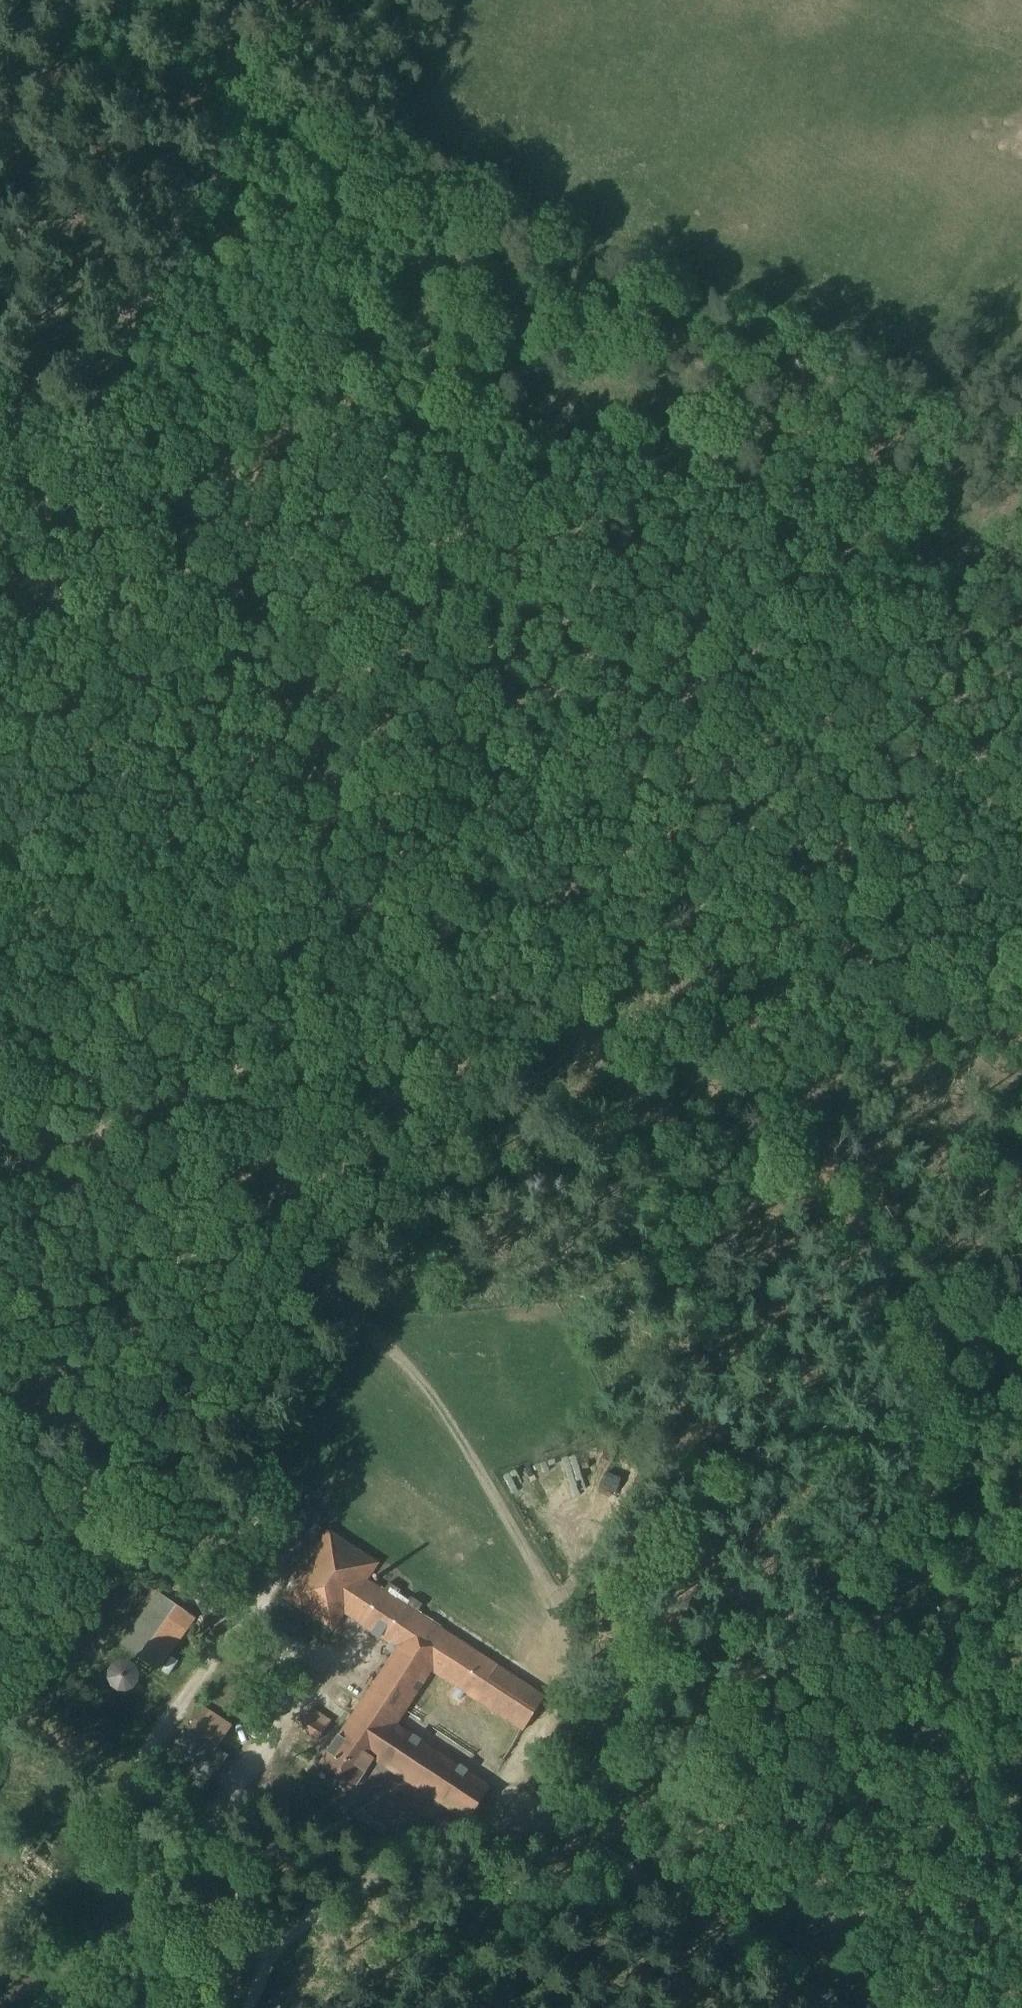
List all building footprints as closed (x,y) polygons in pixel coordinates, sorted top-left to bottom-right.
[(345,1391),(348,1377),(335,1375),(332,1389),(345,1391)] [(346,1613),(397,1646),(433,1672),(523,1728),(545,1692),(490,1657),(419,1613),(424,1605),(410,1595),(404,1603),(397,1599),(402,1591),(389,1583),(383,1590),(370,1582),(382,1564),(332,1533),(288,1603),(334,1632),(346,1613)] [(159,1672),(197,1622),(162,1596),(125,1648),(159,1672)] [(433,1672),(397,1646),(339,1735),(319,1767),(358,1791),(376,1762),(470,1820),(491,1786),(398,1728),(433,1672)] [(132,1662),(123,1663),(117,1665),(110,1671),(109,1679),(112,1688),(118,1694),(126,1695),(136,1691),(142,1684),(142,1676),(139,1667),(132,1662)] [(200,1802),(229,1757),(218,1750),(234,1725),(205,1706),(160,1776),(200,1802)] [(300,1730),(319,1742),(328,1727),(309,1715),(300,1730)]
